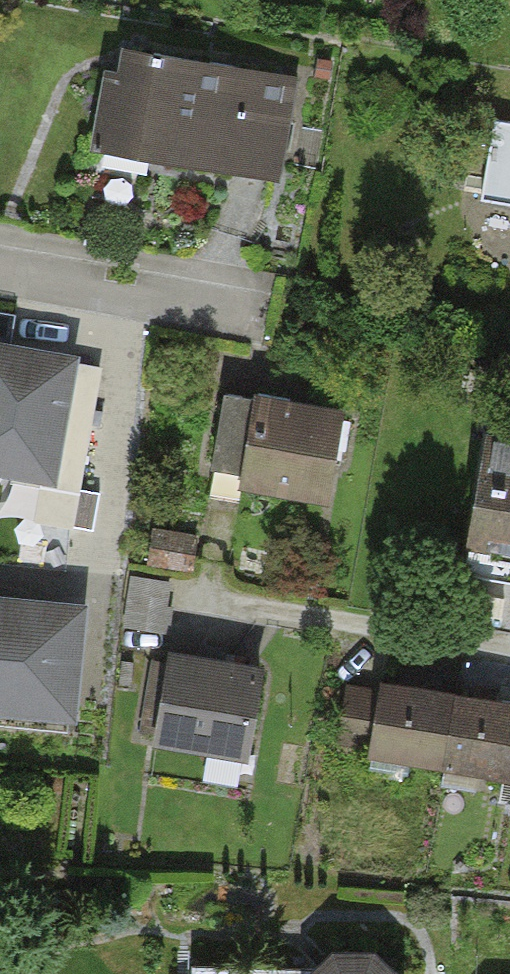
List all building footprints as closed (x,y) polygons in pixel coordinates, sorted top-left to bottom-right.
[(116,47),(97,154),(276,186),(295,79),(116,47)] [(493,120),(479,202),(509,207),(509,123),(493,120)] [(0,344),(0,474),(51,483),(72,356),(0,344)] [(247,388),(228,486),(326,505),(345,407),(247,388)] [(461,541),(509,548),(509,449),(476,444),(461,541)] [(0,596),(0,710),(73,716),(82,603),(0,596)] [(260,668),(161,654),(148,746),(247,759),(260,668)] [(382,686),(373,747),(509,769),(509,706),(498,704),(428,693),(382,686)] [(368,952),(330,952),(314,968),(191,969),(191,973),(391,973),(368,952)]
